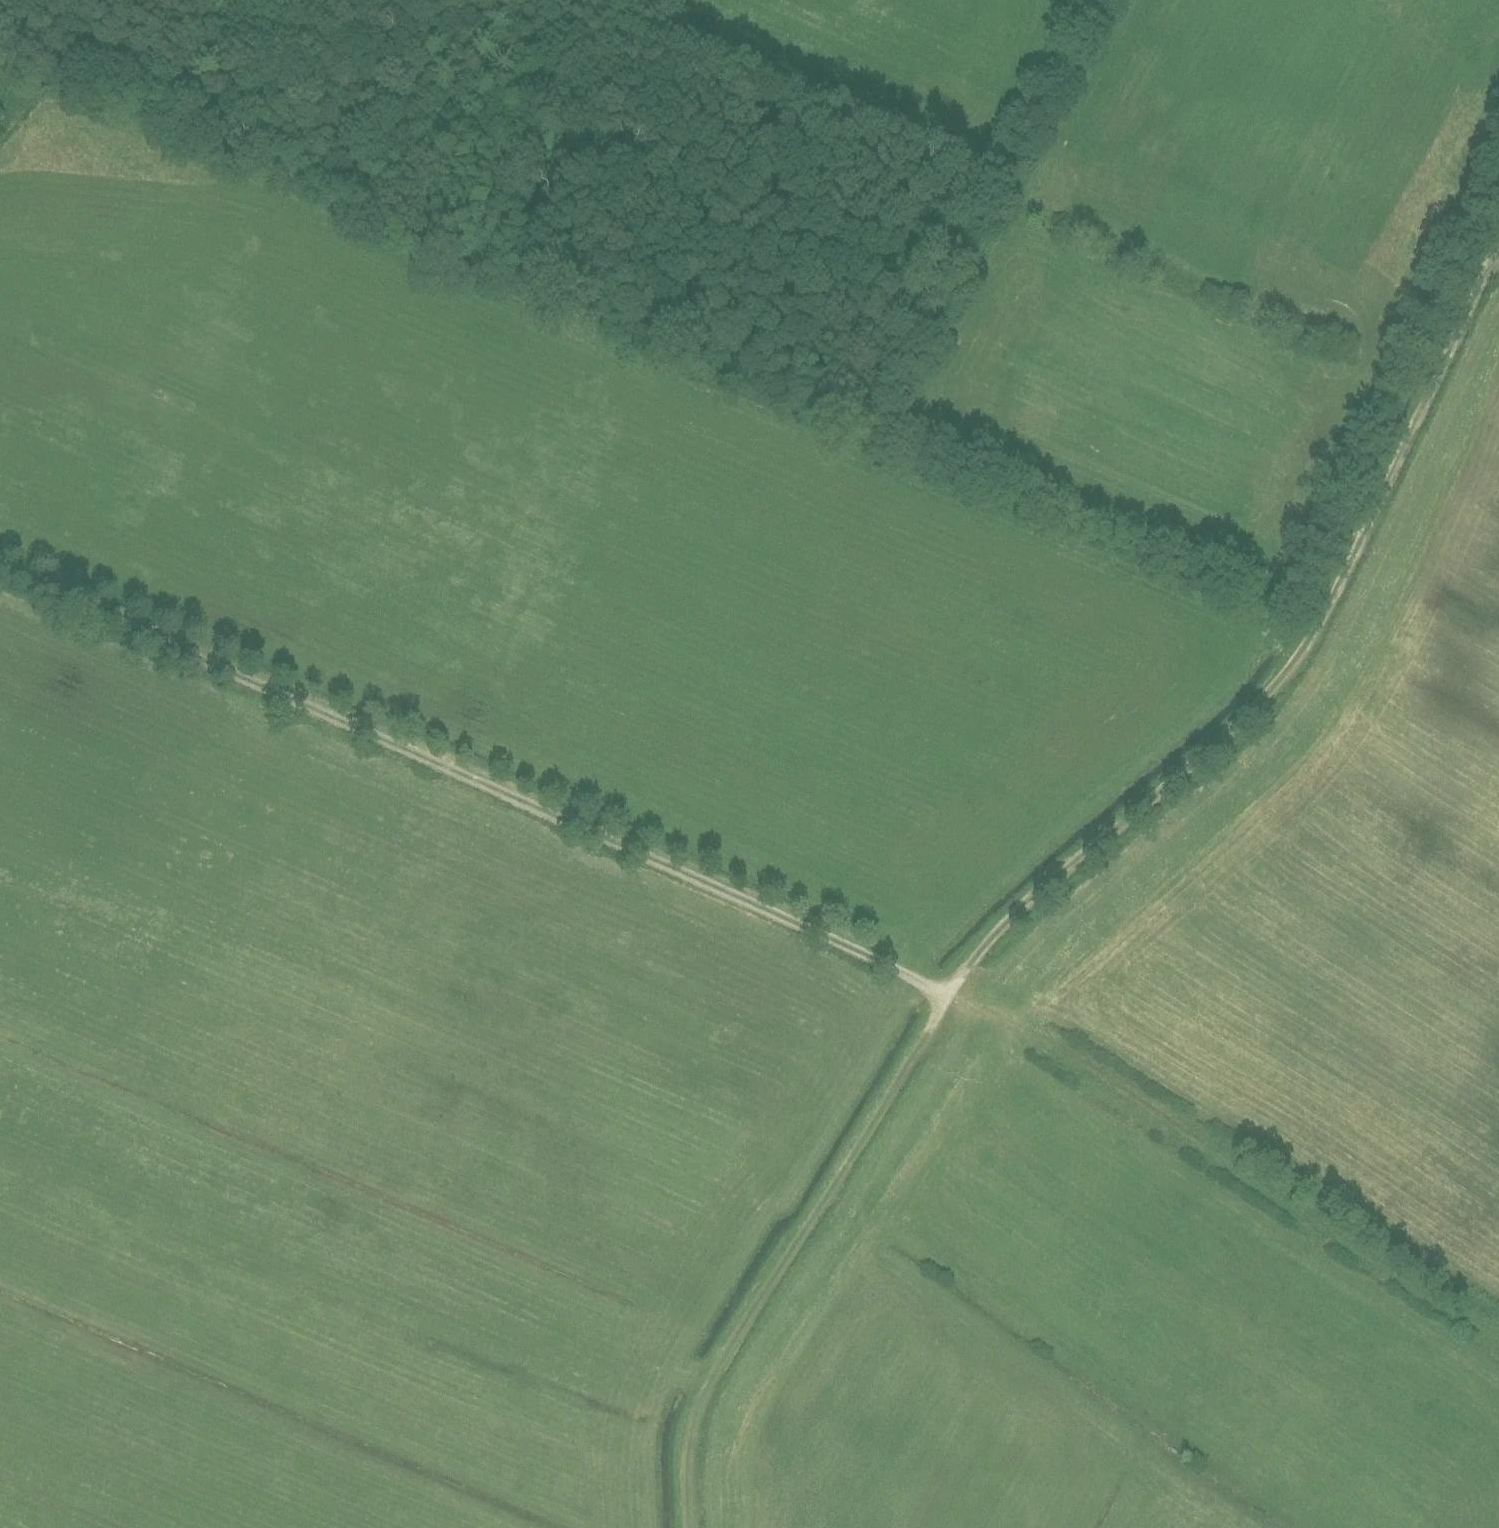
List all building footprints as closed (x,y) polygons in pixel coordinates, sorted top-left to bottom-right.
[(1128,835),(1142,824),(1136,817),(1122,828),(1128,835)]
